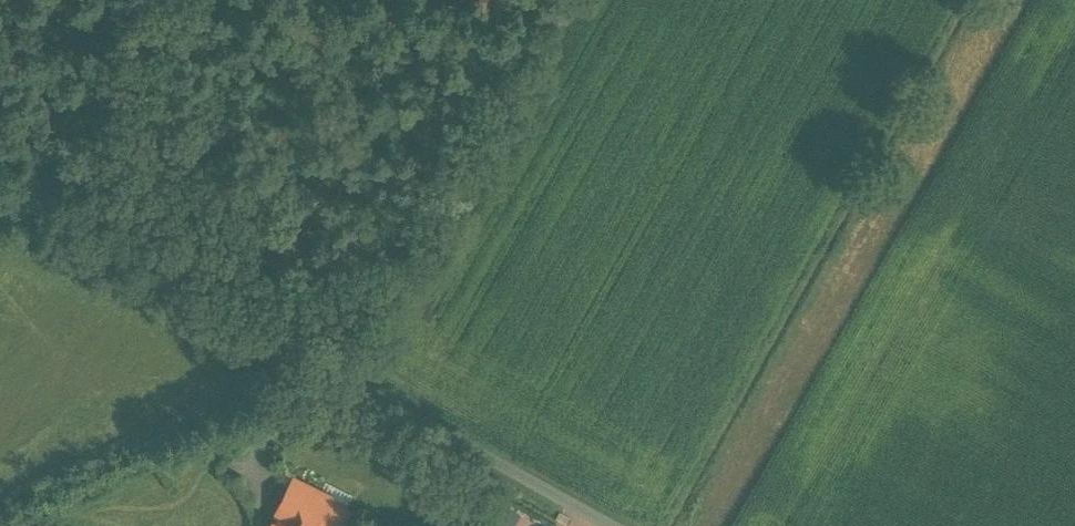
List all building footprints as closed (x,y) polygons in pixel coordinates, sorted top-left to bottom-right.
[(295,478),(277,514),(284,518),(283,519),(276,516),(271,525),(341,525),(340,523),(347,509),(331,501),(329,496),(295,478)]
